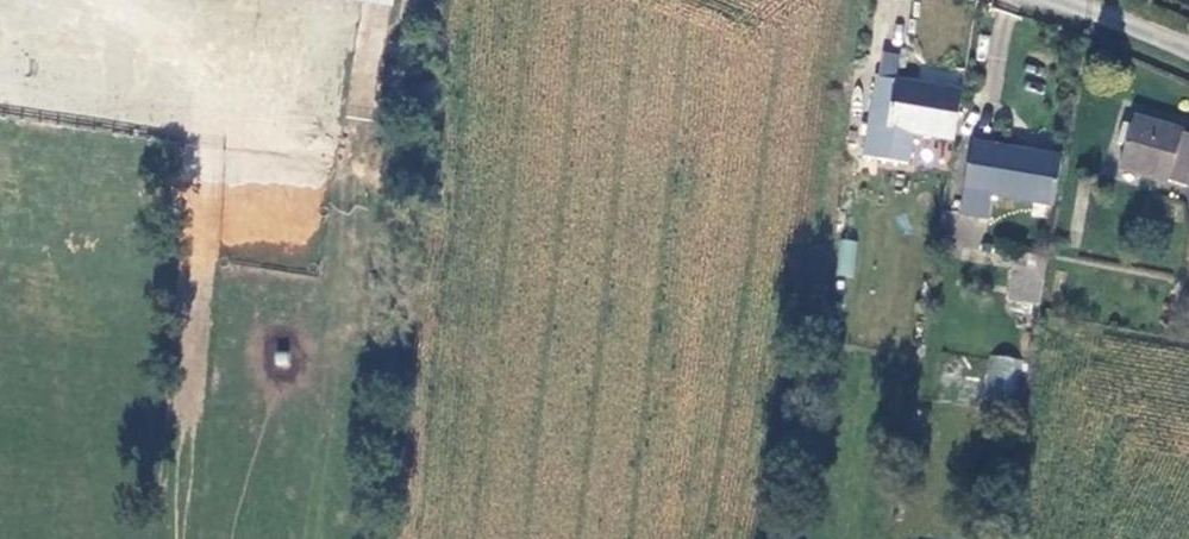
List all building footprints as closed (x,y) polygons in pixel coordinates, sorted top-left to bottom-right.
[(952,139),(960,93),(875,78),(861,156),(905,164),(911,132),(952,139)] [(1188,172),(1188,135),(1135,119),(1122,165),(1186,184),(1188,172)] [(1044,202),(1052,157),(971,143),(959,214),(985,219),(989,193),(1044,202)] [(839,238),(835,275),(853,276),(856,240),(839,238)] [(1034,268),(1007,270),(1010,302),(1037,300),(1034,268)] [(991,354),(980,400),(1019,408),(1029,362),(991,354)]
